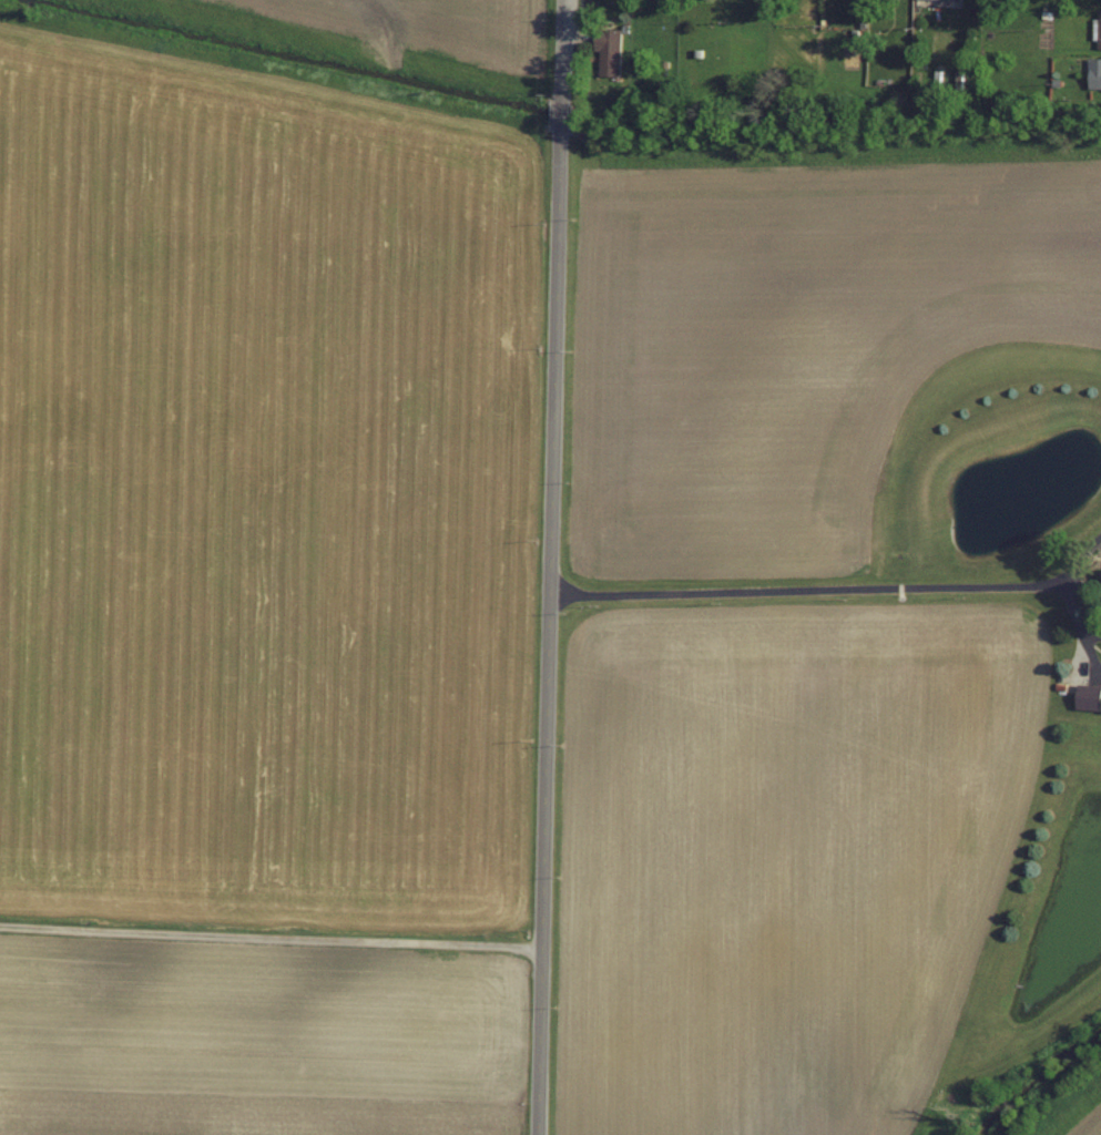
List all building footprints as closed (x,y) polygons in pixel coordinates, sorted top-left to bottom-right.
[(623,75),(623,27),(596,27),(596,49),(602,49),(602,75),(623,75)] [(1091,87),(1100,87),(1100,57),(1090,57),(1091,87)] [(1073,707),(1098,708),(1099,684),(1074,683),(1073,707)]
